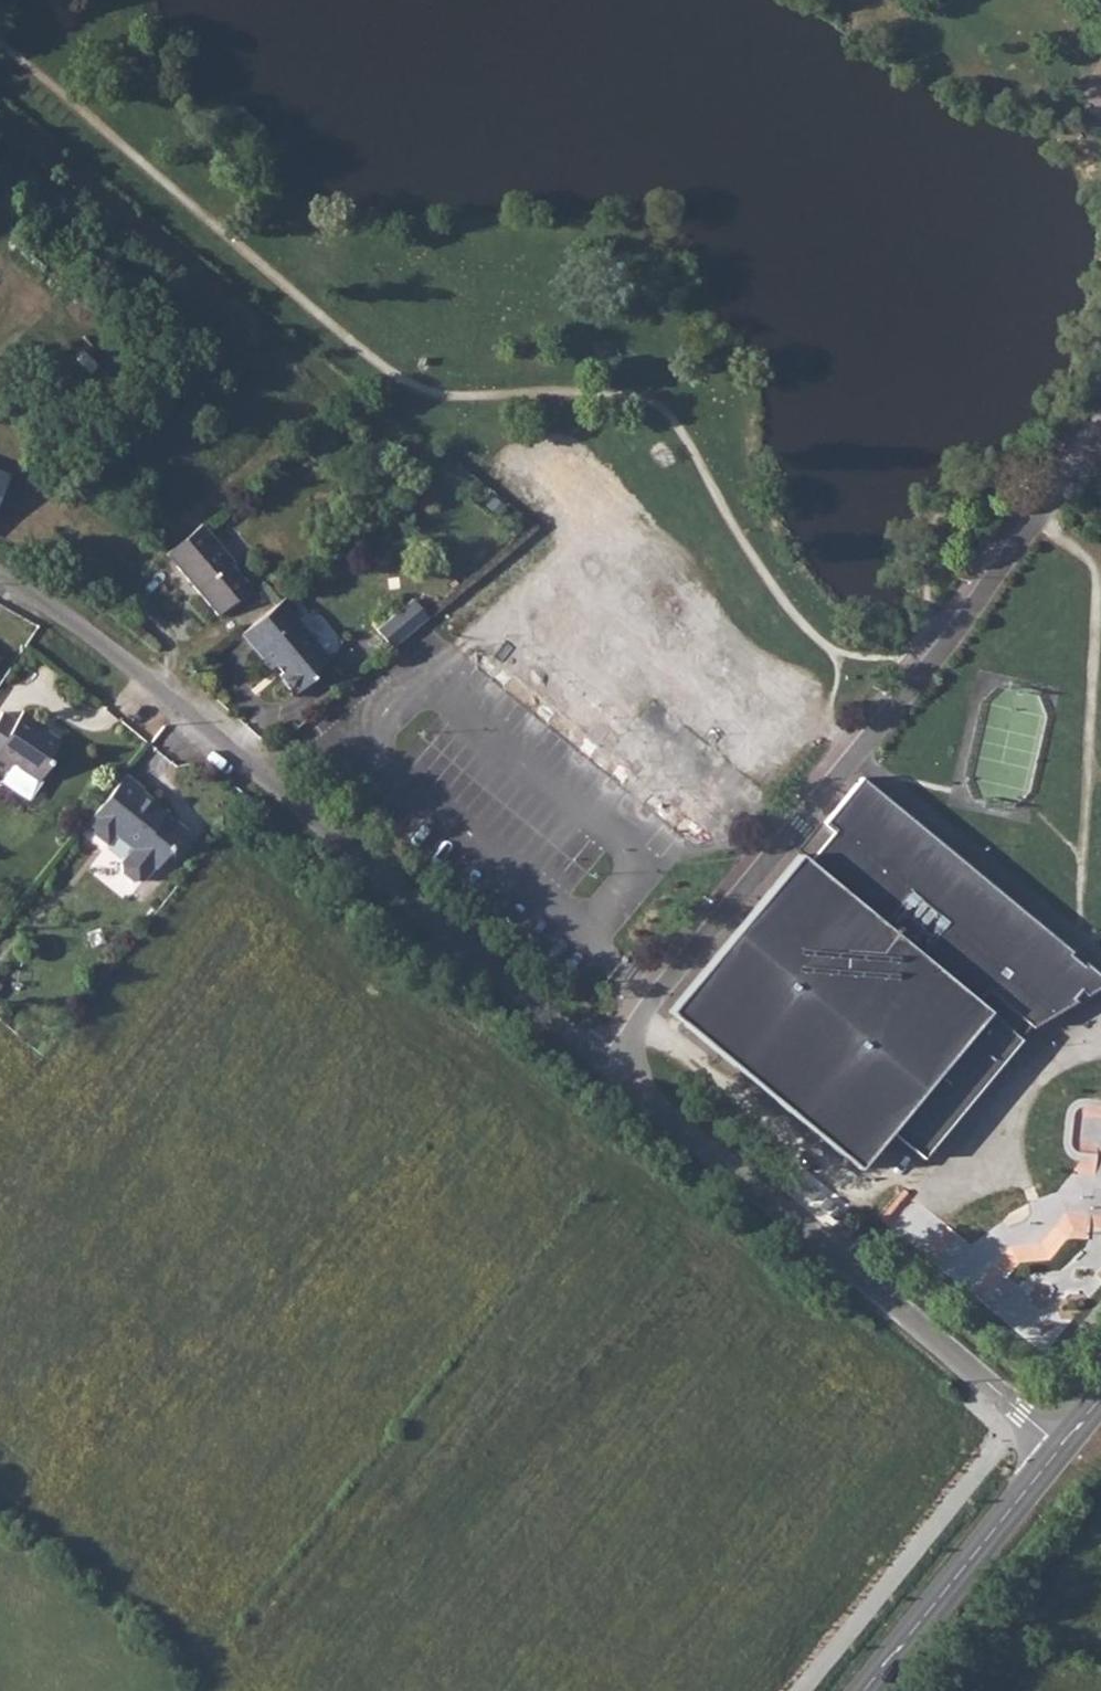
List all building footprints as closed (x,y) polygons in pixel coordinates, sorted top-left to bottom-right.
[(9,473),(0,470),(0,505),(11,476),(9,473)] [(217,527),(179,559),(231,620),(263,591),(249,574),(249,564),(217,527)] [(308,593),(257,637),(286,669),(294,665),(302,672),(301,678),(314,695),(331,680),(331,672),(345,658),(314,623),(319,617),(310,606),(315,600),(308,593)] [(378,629),(394,647),(431,616),(414,597),(378,629)] [(11,772),(16,765),(18,766),(40,782),(52,767),(49,764),(65,741),(48,729),(50,727),(33,713),(25,723),(12,712),(0,727),(0,763),(11,772)] [(40,782),(18,766),(5,784),(31,803),(44,785),(40,782)] [(128,771),(86,822),(110,841),(117,832),(133,845),(121,859),(122,869),(134,879),(144,877),(155,863),(157,865),(181,837),(180,825),(178,824),(181,822),(168,811),(170,809),(145,789),(147,787),(128,771)] [(867,775),(828,822),(837,830),(813,860),(803,852),(674,1010),(864,1167),(897,1127),(925,1162),(1027,1039),(1023,1036),(1033,1022),(1038,1026),(1082,999),(1078,995),(1084,987),(1091,994),(1100,988),(1100,969),(1090,960),(1086,964),(1074,954),(1077,950),(867,775)] [(813,860),(837,830),(828,822),(803,852),(813,860)] [(1090,960),(1077,950),(1074,954),(1086,964),(1090,960)] [(1082,999),(1091,994),(1084,987),(1078,995),(1082,999)]
